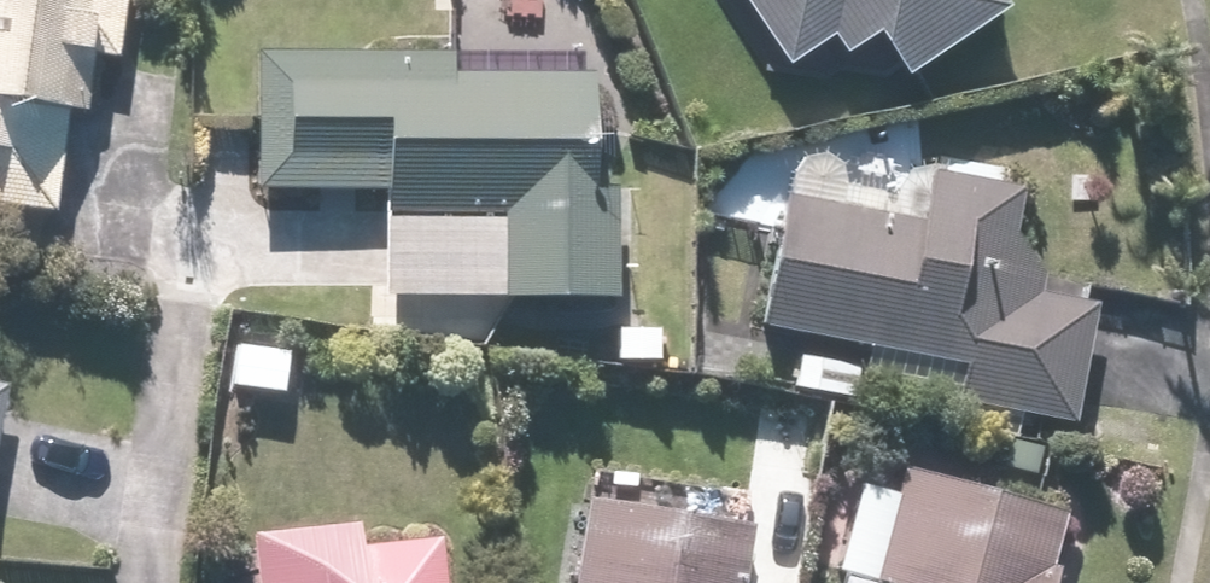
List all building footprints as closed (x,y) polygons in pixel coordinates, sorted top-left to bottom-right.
[(52,213),(72,53),(109,58),(116,0),(0,0),(0,207),(52,213)] [(784,70),(828,40),(841,60),(872,39),(901,81),(1003,12),(995,0),(737,0),(784,70)] [(444,57),(256,51),(251,191),(385,196),(384,216),(507,221),(504,308),(616,312),(620,196),(591,195),(594,87),(444,81),(444,57)] [(863,390),(968,406),(964,428),(1017,436),(1021,414),(1077,423),(1095,306),(1032,296),(1036,272),(1014,244),(1022,192),(926,178),(919,223),(776,202),(756,331),(869,349),(863,390)] [(11,391),(0,389),(0,463),(11,391)] [(864,582),(1047,582),(1066,507),(909,475),(904,498),(857,487),(835,576),(864,582)] [(584,501),(571,582),(736,582),(745,525),(584,501)] [(249,536),(254,582),(448,582),(444,546),(360,556),(356,524),(249,536)]
